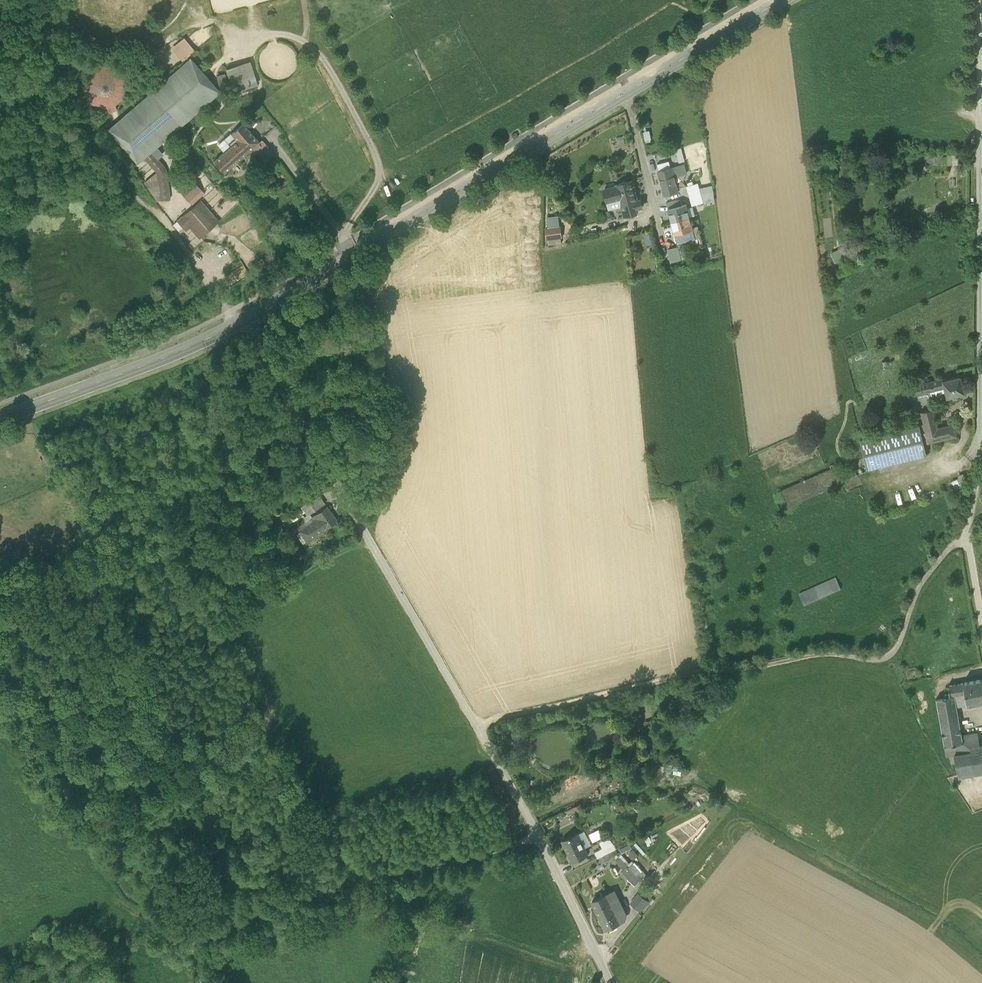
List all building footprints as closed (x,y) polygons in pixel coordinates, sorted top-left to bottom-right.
[(182,47),(188,43),(184,38),(171,48),(182,62),(189,56),(189,55),(182,47)] [(189,55),(189,56),(195,51),(188,43),(182,47),(189,55)] [(109,130),(137,162),(166,137),(170,142),(178,135),(174,130),(218,92),(191,60),(109,130)] [(249,62),(226,69),(234,92),(257,85),(249,62)] [(103,108),(118,103),(126,89),(121,73),(106,66),(91,71),(84,85),(89,101),(103,108)] [(217,76),(221,92),(229,90),(225,74),(217,76)] [(243,124),(231,134),(238,141),(224,153),(214,162),(224,173),(252,148),(259,142),(243,124)] [(218,147),(224,153),(238,141),(231,134),(219,145),(218,147)] [(262,139),(259,142),(252,148),(265,163),(274,155),(269,150),(270,149),(262,139)] [(151,152),(150,153),(163,168),(164,172),(167,195),(169,194),(167,172),(165,167),(151,152)] [(931,161),(947,162),(947,152),(932,152),(931,161)] [(145,183),(157,201),(170,199),(169,194),(167,195),(164,172),(163,168),(150,153),(144,158),(157,173),(145,183)] [(672,168),(674,177),(686,173),(684,165),(672,168)] [(659,172),(665,196),(678,192),(674,177),(672,168),(659,172)] [(175,185),(180,190),(191,180),(187,174),(175,185)] [(204,194),(200,190),(191,180),(180,190),(189,200),(193,204),(204,194)] [(615,185),(616,187),(604,190),(608,203),(619,200),(621,206),(624,216),(637,213),(636,209),(642,208),(640,201),(638,201),(632,181),(615,185)] [(693,206),(703,203),(698,184),(693,185),(692,182),(688,183),(689,186),(687,187),(693,206)] [(619,200),(608,203),(609,209),(621,206),(619,200)] [(666,204),(668,210),(682,206),(681,202),(677,203),(676,201),(666,204)] [(190,225),(201,237),(217,223),(199,202),(177,221),(185,229),(190,225)] [(668,210),(672,222),(689,217),(686,205),(682,206),(668,210)] [(561,238),(562,238),(561,226),(559,226),(558,215),(547,216),(548,227),(546,228),(547,239),(548,239),(549,244),(561,243),(561,238)] [(569,215),(563,218),(570,228),(575,225),(569,215)] [(693,230),(689,217),(672,222),(675,235),(693,230)] [(677,241),(681,240),(694,237),(693,230),(675,235),(677,241)] [(831,252),(835,263),(846,259),(842,248),(831,252)] [(267,266),(262,258),(250,266),(255,273),(267,266)] [(960,376),(943,380),(943,381),(945,387),(945,391),(947,397),(953,396),(957,395),(965,393),(960,376)] [(931,391),(945,387),(943,381),(943,380),(943,378),(926,382),(928,391),(931,391)] [(914,386),(917,394),(928,391),(926,382),(914,386)] [(942,392),(945,391),(945,387),(931,391),(932,397),(940,395),(942,392)] [(924,425),(926,430),(938,427),(933,409),(921,412),(924,425)] [(954,423),(938,427),(926,430),(929,442),(929,443),(957,436),(954,423)] [(919,426),(924,444),(929,442),(926,430),(924,425),(919,426)] [(860,440),(868,470),(927,456),(924,444),(919,426),(860,440)] [(835,468),(828,471),(834,486),(841,483),(835,468)] [(781,491),(788,506),(834,486),(828,471),(781,491)] [(965,474),(952,479),(956,488),(968,483),(965,474)] [(307,501),(315,511),(325,503),(318,493),(307,501)] [(299,530),(307,541),(337,520),(327,506),(310,518),(313,521),(299,530)] [(801,595),(805,605),(840,588),(836,578),(801,595)] [(968,705),(981,702),(981,679),(964,682),(964,683),(967,704),(968,705)] [(981,773),(981,745),(980,746),(978,733),(962,736),(957,706),(967,704),(964,683),(948,685),(950,693),(944,694),(945,697),(936,699),(947,757),(955,755),(959,777),(981,773)] [(563,840),(573,861),(588,854),(578,833),(563,840)] [(595,850),(599,858),(617,849),(607,836),(599,840),(602,847),(595,850)] [(623,852),(628,849),(634,858),(638,855),(630,842),(620,848),(623,852)] [(623,853),(631,863),(635,860),(627,850),(623,853)] [(622,854),(617,859),(624,868),(630,863),(622,854)] [(623,872),(637,885),(648,873),(634,860),(623,872)] [(615,912),(623,908),(615,890),(613,891),(617,899),(611,902),(615,912)] [(638,895),(647,902),(651,897),(642,890),(638,895)] [(596,908),(606,929),(625,920),(627,915),(623,908),(615,912),(611,902),(617,899),(613,891),(592,901),(596,908)] [(631,903),(640,910),(647,902),(638,895),(631,903)]
